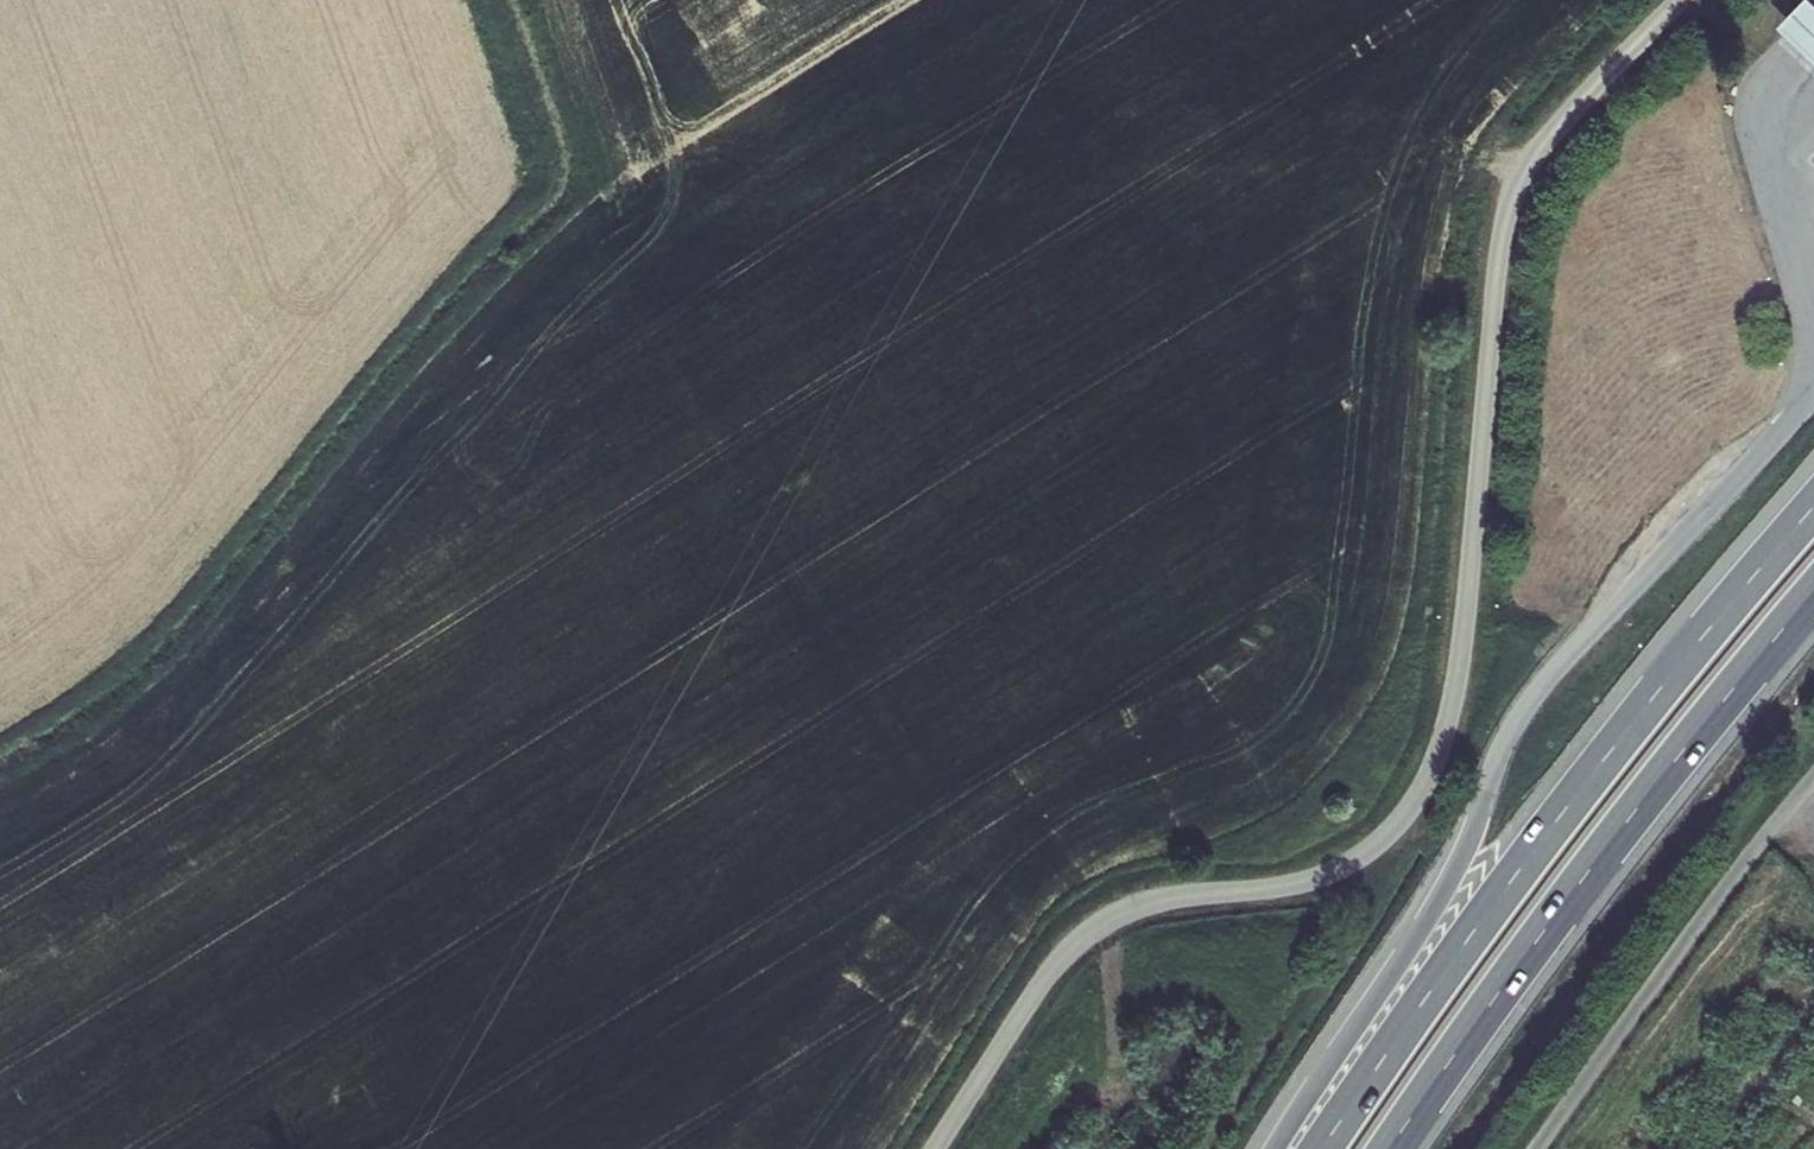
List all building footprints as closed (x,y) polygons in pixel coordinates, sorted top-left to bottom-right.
[(1811,0),(1806,0),(1778,28),(1813,63),(1813,3),(1811,0)]
